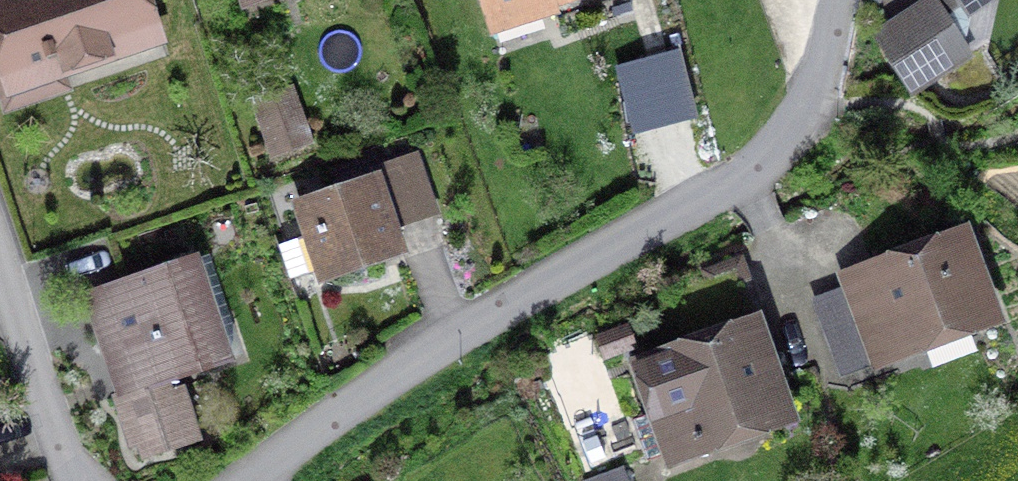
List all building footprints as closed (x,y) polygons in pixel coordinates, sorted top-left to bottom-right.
[(9,73),(53,59),(57,70),(154,37),(141,0),(0,0),(0,47),(9,73)] [(489,21),(555,0),(483,0),(489,21)] [(945,16),(970,0),(934,0),(885,31),(881,45),(911,91),(969,54),(945,16)] [(617,64),(635,134),(703,117),(685,47),(617,64)] [(260,105),(275,148),(304,138),(288,95),(260,105)] [(395,248),(374,185),(304,208),(312,233),(279,244),(290,279),(323,268),(325,272),(395,248)] [(846,283),(874,357),(987,315),(960,241),(846,283)] [(84,298),(102,352),(118,346),(133,389),(116,395),(133,444),(140,441),(145,456),(197,438),(181,390),(169,394),(165,381),(218,363),(185,264),(84,298)] [(679,317),(691,351),(752,329),(729,267),(669,288),(679,317)] [(648,461),(782,414),(752,329),(691,351),(642,369),(656,410),(633,418),(648,461)]
